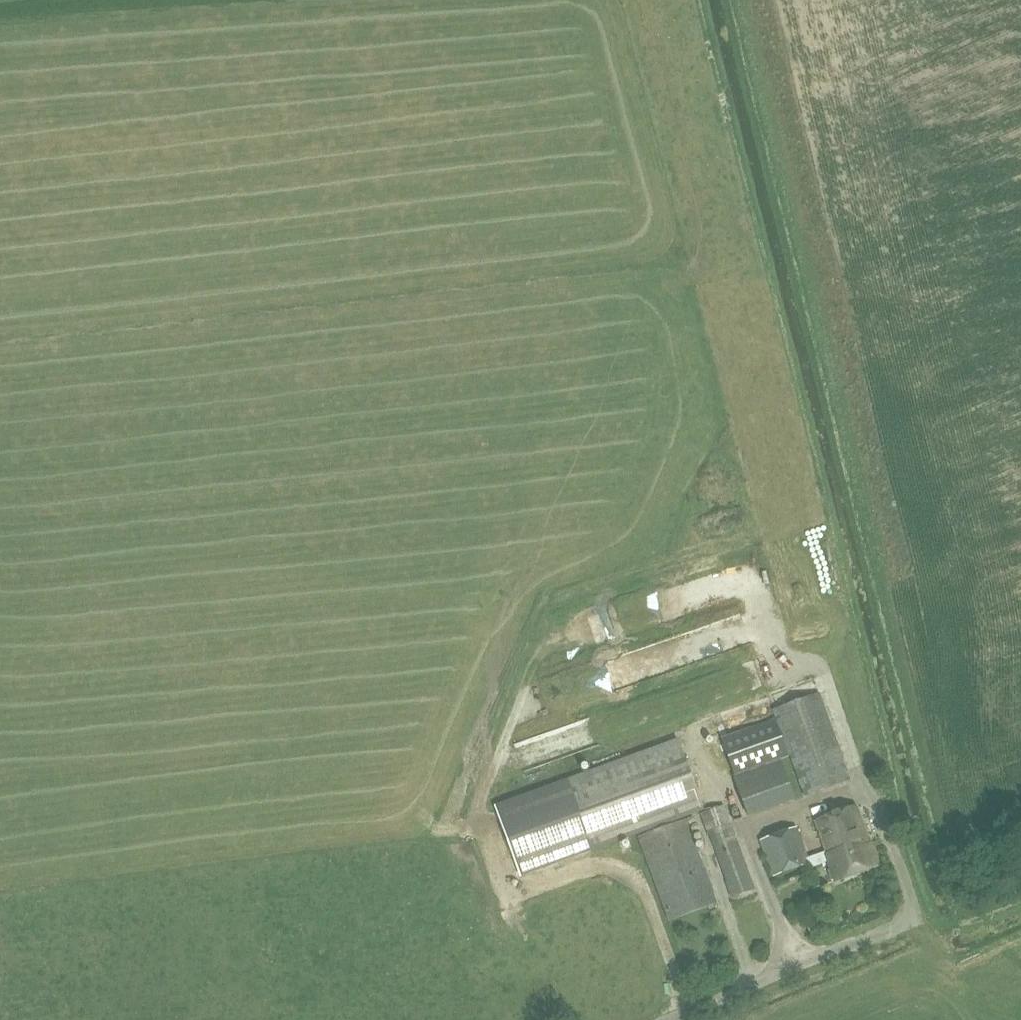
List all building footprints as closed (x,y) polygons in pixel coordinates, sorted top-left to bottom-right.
[(650,680),(676,665),(664,646),(639,660),(650,680)] [(818,695),(775,711),(778,720),(792,757),(806,796),(849,780),(818,695)] [(780,761),(792,757),(778,720),(722,740),(735,777),(780,761)] [(702,808),(678,741),(494,809),(519,876),(702,808)] [(795,800),(780,761),(735,777),(733,778),(748,818),(795,800)] [(724,806),(701,814),(732,898),(754,890),(724,806)] [(831,868),(828,871),(831,881),(836,882),(836,883),(879,867),(871,844),(870,845),(857,807),(816,822),(827,852),(808,859),(797,828),(761,840),(774,877),(810,864),(811,868),(829,861),(831,868)] [(687,821),(639,838),(670,921),(717,903),(687,821)] [(812,934),(832,927),(828,917),(808,924),(812,934)]
